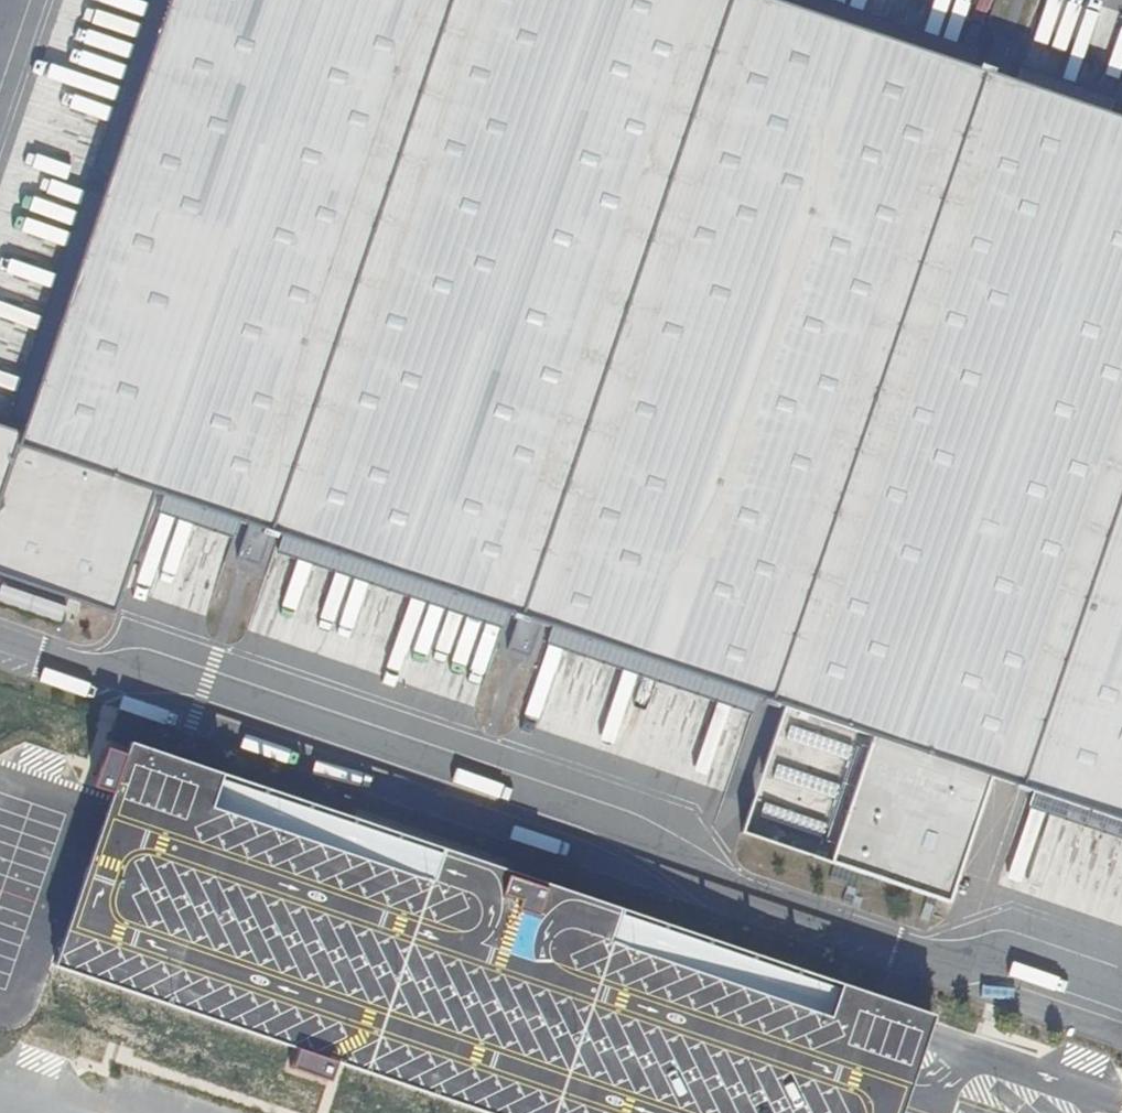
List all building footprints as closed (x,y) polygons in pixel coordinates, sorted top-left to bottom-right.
[(1006,79),(1017,45),(994,37),(982,71),(773,0),(168,0),(21,433),(0,426),(0,576),(114,615),(155,494),(784,707),(741,833),(950,904),(994,773),(1121,817),(1121,118),(1006,79)]
